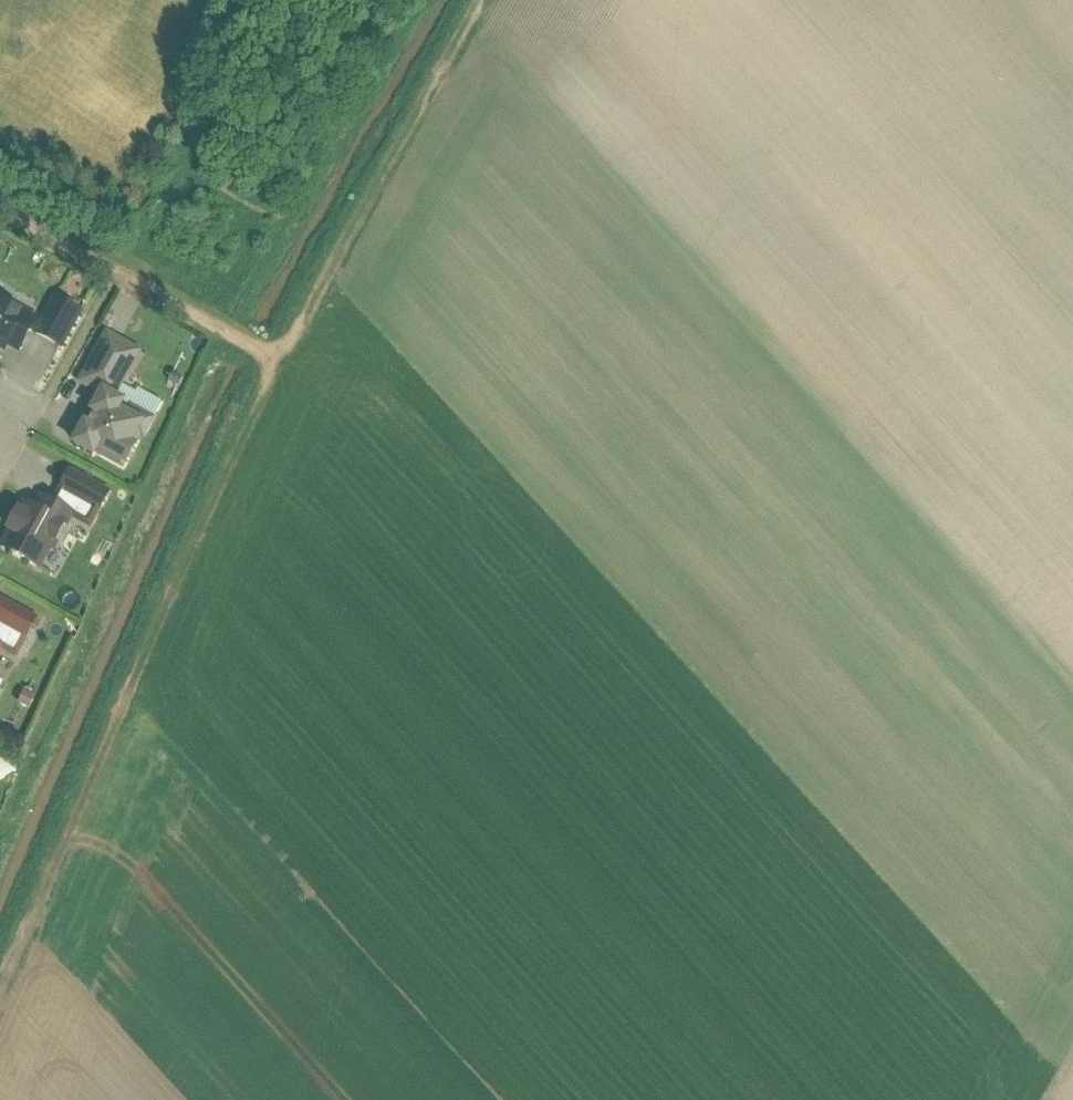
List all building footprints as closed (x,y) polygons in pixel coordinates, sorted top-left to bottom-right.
[(8,359),(12,351),(23,357),(45,321),(0,294),(0,354),(8,359)] [(44,336),(69,350),(92,309),(67,295),(44,336)] [(107,394),(81,443),(131,469),(167,399),(145,387),(143,392),(130,386),(149,350),(110,330),(83,382),(107,394)] [(177,372),(171,383),(183,389),(189,378),(177,372)] [(34,485),(4,547),(53,570),(77,520),(95,528),(117,484),(80,466),(64,499),(34,485)] [(8,651),(26,661),(49,616),(4,593),(0,601),(0,666),(8,651)]
